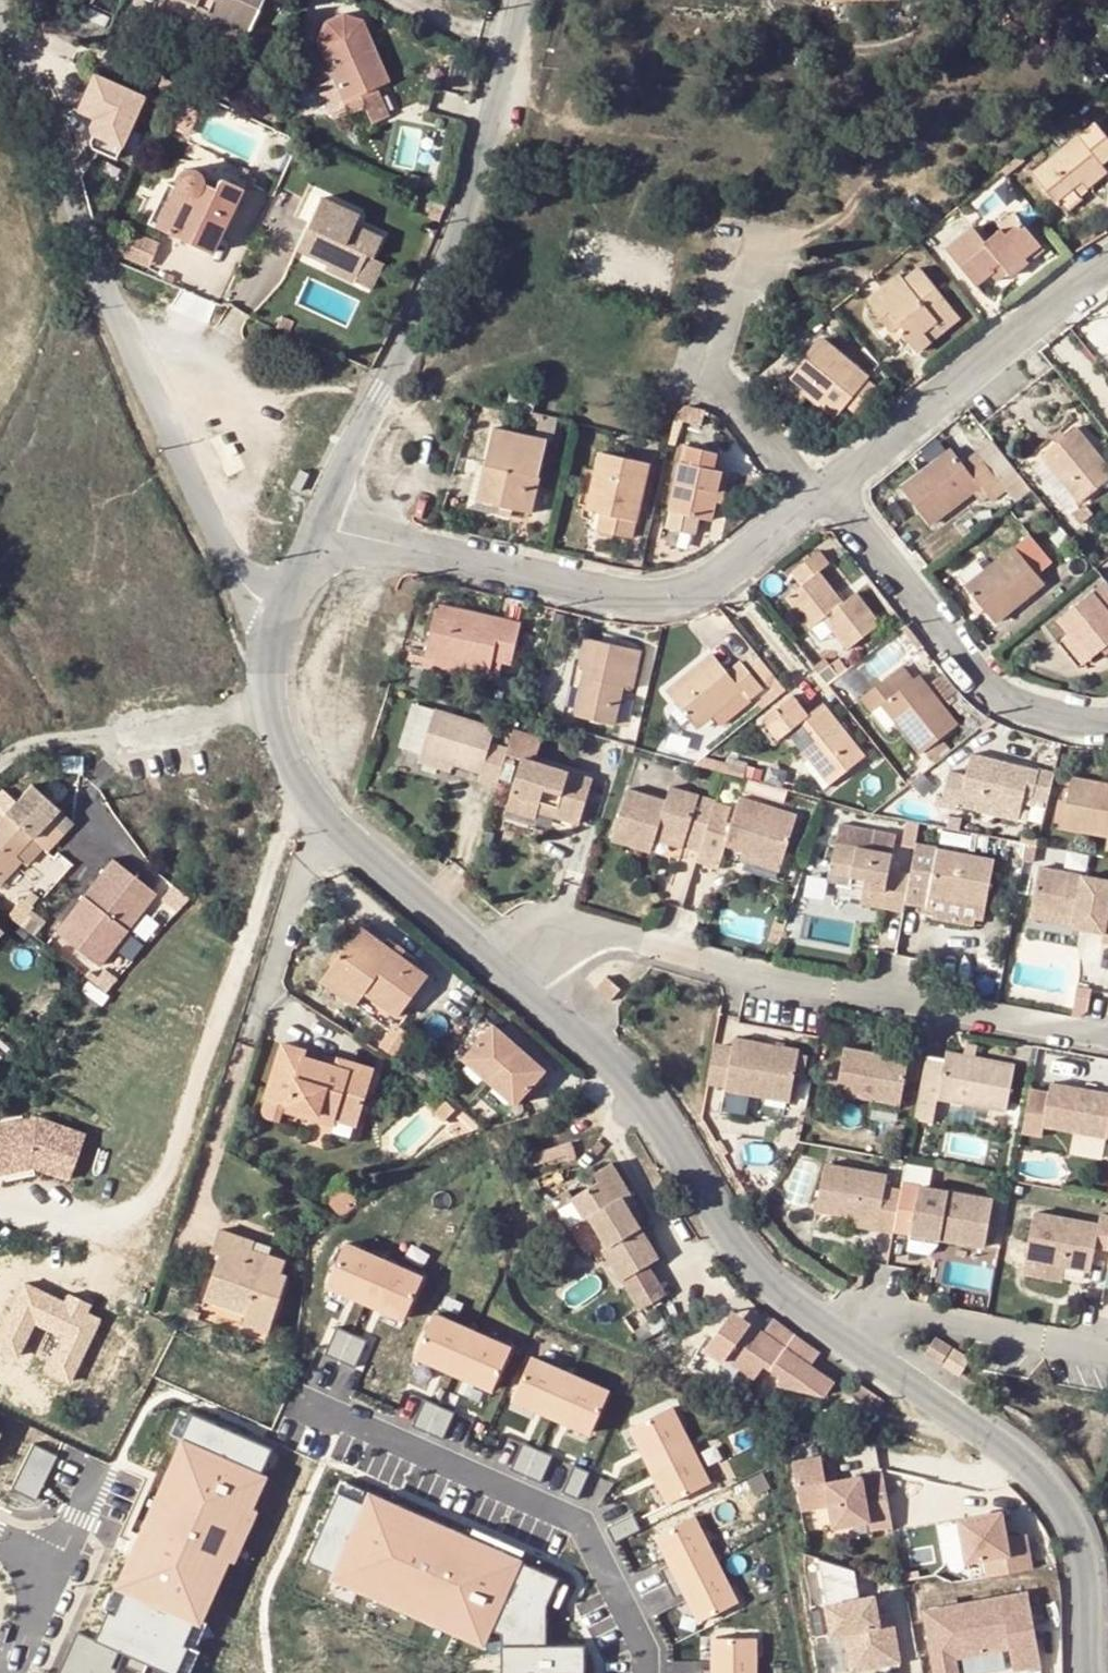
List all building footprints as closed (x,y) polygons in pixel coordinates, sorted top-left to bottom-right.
[(217,18),(245,31),(259,0),(177,0),(217,18)] [(385,80),(359,19),(340,13),(322,21),(314,39),(318,47),(309,50),(308,73),(326,113),(343,106),(347,116),(363,110),(369,125),(387,119),(374,85),(385,80)] [(94,47),(101,30),(82,22),(75,38),(94,47)] [(84,137),(118,153),(147,93),(91,67),(72,109),(93,119),(84,137)] [(1095,124),(1031,175),(1055,203),(1079,182),(1086,190),(1107,172),(1102,165),(1107,159),(1107,140),(1095,124)] [(170,183),(172,188),(153,225),(208,251),(238,188),(218,179),(211,189),(200,184),(200,182),(199,178),(198,174),(196,171),(193,169),(190,167),(186,167),(182,167),(179,168),(176,170),(173,172),(171,176),(170,179),(170,183)] [(416,181),(403,177),(400,190),(414,193),(416,181)] [(153,225),(172,188),(170,183),(163,180),(143,221),(153,225)] [(357,220),(318,200),(292,249),(323,265),(320,271),(347,286),(360,260),(366,263),(375,244),(352,232),(357,220)] [(434,224),(441,209),(436,207),(430,204),(424,220),(434,224)] [(975,286),(990,274),(1001,265),(1008,274),(1010,277),(1027,263),(1023,259),(1039,246),(1020,223),(1005,235),(1000,230),(984,243),(971,228),(945,250),(975,286)] [(156,240),(131,230),(120,252),(145,263),(156,240)] [(1042,250),(1039,246),(1023,259),(1027,263),(1042,250)] [(364,294),(377,268),(366,263),(360,260),(347,286),(364,294)] [(1008,274),(1001,265),(990,274),(996,282),(1008,274)] [(866,302),(890,332),(897,325),(903,333),(901,335),(915,352),(943,330),(936,323),(952,310),(917,268),(903,280),(898,275),(866,302)] [(277,309),(271,322),(283,327),(289,314),(277,309)] [(958,318),(952,310),(936,323),(943,330),(958,318)] [(903,333),(897,325),(890,332),(888,333),(895,340),(901,335),(903,333)] [(791,411),(804,396),(808,390),(837,414),(844,405),(866,379),(867,378),(822,341),(774,398),(791,411)] [(874,386),(866,379),(844,405),(853,412),(874,386)] [(837,414),(808,390),(804,396),(833,419),(837,414)] [(676,413),(676,414),(680,420),(700,426),(703,413),(683,408),(676,413)] [(556,419),(539,415),(534,436),(547,440),(551,440),(556,419)] [(1073,427),(1039,455),(1079,502),(1107,478),(1107,469),(1073,427)] [(529,513),(547,440),(534,436),(493,428),(476,501),(529,513)] [(717,454),(685,447),(666,528),(693,534),(697,517),(707,519),(714,492),(721,493),(726,473),(713,470),(717,454)] [(966,470),(949,450),(900,488),(928,524),(978,487),(989,501),(1003,490),(980,460),(966,470)] [(646,464),(598,453),(586,510),(600,513),(596,531),(629,537),(646,464)] [(300,470),(290,487),(299,492),(309,475),(300,470)] [(1050,564),(1028,536),(963,586),(992,623),(1042,584),(1036,576),(1050,564)] [(827,565),(817,552),(790,572),(799,586),(784,597),(807,628),(821,618),(844,649),(877,625),(854,593),(839,604),(817,573),(827,565)] [(1099,650),(1107,642),(1107,612),(1107,611),(1107,610),(1107,586),(1105,582),(1056,621),(1067,635),(1086,659),(1099,650)] [(434,603),(421,658),(455,666),(487,673),(490,662),(508,665),(519,623),(434,603)] [(1079,665),(1086,659),(1067,635),(1061,641),(1079,665)] [(631,689),(639,650),(582,637),(575,666),(581,667),(591,669),(589,678),(579,677),(571,715),(612,725),(620,688),(631,689)] [(1099,650),(1104,655),(1107,652),(1107,642),(1099,650)] [(725,671),(710,654),(664,692),(695,728),(711,714),(740,690),(748,699),(760,689),(738,661),(725,671)] [(452,675),(455,666),(421,658),(419,668),(452,675)] [(589,678),(591,669),(581,667),(579,677),(589,678)] [(896,691),(884,677),(858,699),(870,712),(873,709),(879,705),(896,725),(918,752),(954,723),(915,675),(896,691)] [(956,695),(941,678),(930,686),(944,704),(956,695)] [(625,689),(621,720),(632,721),(635,690),(625,689)] [(748,699),(740,690),(711,714),(721,726),(750,702),(748,699)] [(806,714),(795,702),(765,726),(776,739),(786,731),(808,759),(814,754),(835,780),(863,758),(822,704),(806,714)] [(896,725),(879,705),(873,709),(891,730),(896,725)] [(433,714),(419,758),(451,768),(479,776),(476,788),(496,795),(506,761),(508,754),(487,747),(491,732),(433,714)] [(536,767),(543,744),(514,736),(508,754),(506,761),(522,766),(506,819),(535,828),(541,808),(556,813),(553,824),(579,832),(593,784),(536,767)] [(957,800),(976,805),(1016,815),(1020,800),(1027,768),(969,753),(964,774),(948,770),(937,808),(953,812),(957,800)] [(835,780),(814,754),(808,759),(829,785),(835,780)] [(448,778),(451,768),(419,758),(416,768),(448,778)] [(1045,807),(1052,775),(1027,768),(1020,800),(1045,807)] [(761,783),(779,788),(781,776),(764,772),(761,783)] [(1070,777),(1060,826),(1107,836),(1107,785),(1070,777)] [(21,863),(14,857),(30,839),(56,810),(32,787),(0,821),(0,886),(21,863)] [(648,858),(652,845),(655,836),(700,851),(709,823),(715,806),(666,792),(662,805),(625,793),(608,845),(648,858)] [(714,873),(721,850),(740,856),(779,867),(795,818),(736,801),(726,828),(709,823),(700,851),(698,859),(695,868),(714,873)] [(1014,822),(1016,815),(976,805),(974,811),(1014,822)] [(30,839),(14,857),(21,863),(25,867),(41,848),(43,851),(70,823),(67,819),(56,810),(30,839)] [(861,883),(859,892),(857,908),(903,916),(904,907),(910,876),(887,873),(894,838),(835,827),(826,877),(861,883)] [(655,836),(652,845),(698,859),(700,851),(655,836)] [(904,907),(924,910),(925,900),(983,909),(990,862),(915,848),(910,876),(904,907)] [(776,876),(779,867),(740,856),(738,865),(776,876)] [(110,862),(53,935),(98,967),(154,895),(110,862)] [(1069,921),(1068,929),(1099,935),(1097,944),(1107,946),(1107,911),(1106,911),(1107,900),(1107,884),(1036,870),(1027,912),(1069,921)] [(824,887),(859,892),(861,883),(826,877),(824,887)] [(0,910),(8,917),(11,919),(25,904),(14,895),(0,910)] [(980,931),(983,909),(925,900),(924,910),(922,921),(980,931)] [(1026,921),(1068,929),(1069,921),(1027,912),(1026,921)] [(328,961),(393,1011),(424,971),(358,922),(328,961)] [(384,1024),(393,1011),(328,961),(318,976),(384,1024)] [(590,994),(606,1007),(617,995),(602,981),(590,994)] [(540,1065),(489,1020),(459,1053),(510,1099),(540,1065)] [(721,1095),(785,1107),(790,1078),(794,1058),(795,1053),(730,1041),(728,1054),(713,1052),(707,1084),(722,1086),(721,1095)] [(264,1098),(354,1123),(371,1067),(347,1060),(344,1069),(334,1066),(303,1057),(305,1050),(279,1042),(264,1098)] [(961,1046),(959,1058),(971,1060),(973,1048),(961,1046)] [(896,1110),(905,1061),(840,1050),(831,1098),(896,1110)] [(1003,1116),(1011,1067),(971,1060),(959,1058),(942,1055),(941,1062),(923,1059),(911,1126),(929,1129),(933,1104),(1003,1116)] [(804,1059),(794,1058),(790,1078),(800,1080),(804,1059)] [(1048,1086),(1047,1095),(1029,1092),(1021,1135),(1038,1138),(1041,1127),(1107,1139),(1107,1097),(1048,1086)] [(31,1166),(67,1179),(83,1135),(46,1122),(45,1127),(35,1123),(34,1118),(0,1125),(0,1173),(31,1166)] [(46,1122),(34,1118),(35,1123),(45,1127),(46,1122)] [(569,1142),(524,1157),(527,1166),(564,1154),(567,1161),(575,1159),(569,1142)] [(656,1258),(634,1221),(627,1209),(634,1204),(610,1163),(593,1173),(598,1182),(572,1198),(567,1190),(549,1200),(556,1210),(572,1201),(584,1220),(589,1217),(607,1246),(601,1249),(620,1280),(656,1258)] [(812,1215),(847,1221),(893,1229),(899,1193),(882,1190),(884,1178),(821,1167),(812,1215)] [(323,1198),(339,1218),(358,1203),(342,1183),(323,1198)] [(981,1253),(991,1202),(901,1186),(899,1193),(893,1229),(892,1235),(981,1253)] [(634,1204),(627,1209),(634,1221),(641,1215),(634,1204)] [(1098,1216),(1097,1226),(1031,1215),(1022,1262),(1088,1275),(1092,1250),(1107,1253),(1107,1218),(1098,1216)] [(893,1229),(847,1221),(845,1230),(891,1239),(892,1235),(893,1229)] [(213,1250),(219,1252),(206,1292),(249,1306),(244,1321),(268,1329),(285,1273),(280,1271),(285,1257),(251,1247),(253,1239),(220,1229),(213,1250)] [(384,1258),(345,1241),(325,1285),(364,1302),(384,1258)] [(384,1258),(364,1302),(403,1320),(423,1275),(384,1258)] [(675,1288),(656,1258),(620,1280),(637,1310),(675,1288)] [(0,1333),(0,1348),(17,1356),(34,1321),(63,1335),(46,1371),(69,1381),(99,1320),(85,1313),(78,1310),(82,1300),(69,1294),(65,1303),(25,1283),(0,1333)] [(82,1300),(78,1310),(85,1313),(89,1304),(82,1300)] [(732,1311),(705,1349),(723,1361),(726,1357),(755,1377),(764,1364),(780,1375),(777,1384),(825,1396),(833,1384),(809,1366),(819,1353),(773,1318),(762,1333),(732,1311)] [(431,1313),(413,1355),(453,1372),(471,1330),(431,1313)] [(339,1328),(326,1355),(342,1362),(354,1335),(339,1328)] [(471,1330),(453,1372),(466,1378),(473,1331),(471,1330)] [(473,1331),(466,1378),(492,1389),(510,1347),(473,1331)] [(354,1335),(342,1362),(357,1369),(370,1341),(354,1335)] [(920,1357),(938,1368),(943,1360),(951,1351),(934,1339),(920,1357)] [(938,1368),(956,1381),(968,1363),(951,1351),(943,1360),(938,1368)] [(531,1358),(512,1399),(551,1416),(569,1375),(531,1358)] [(569,1375),(551,1416),(590,1433),(608,1393),(569,1375)] [(423,1399),(411,1427),(427,1433),(438,1406),(423,1399)] [(438,1406),(427,1433),(442,1440),(454,1413),(438,1406)] [(673,1407),(633,1426),(652,1465),(692,1445),(673,1407)] [(181,1411),(170,1435),(179,1440),(191,1415),(181,1411)] [(95,1639),(101,1641),(123,1652),(171,1672),(177,1672),(190,1645),(185,1643),(197,1616),(202,1618),(229,1557),(224,1555),(247,1505),(251,1507),(265,1476),(260,1475),(273,1447),(191,1415),(179,1440),(169,1471),(178,1475),(156,1524),(148,1520),(115,1583),(126,1587),(114,1613),(104,1609),(95,1639)] [(33,1442),(8,1487),(32,1500),(57,1456),(33,1442)] [(521,1442),(509,1470),(524,1477),(537,1450),(521,1442)] [(692,1445),(652,1465),(671,1503),(710,1484),(692,1445)] [(537,1450),(524,1477),(540,1484),(551,1456),(537,1450)] [(821,1450),(792,1454),(799,1503),(828,1500),(831,1522),(867,1517),(868,1526),(889,1524),(882,1470),(825,1477),(821,1450)] [(572,1466),(560,1493),(576,1500),(588,1472),(572,1466)] [(169,1471),(148,1520),(156,1524),(178,1475),(169,1471)] [(342,1478),(336,1492),(367,1505),(372,1492),(342,1478)] [(336,1492),(307,1562),(336,1575),(338,1569),(392,1593),(387,1604),(435,1620),(447,1526),(425,1516),(421,1525),(395,1513),(399,1504),(372,1492),(367,1505),(336,1492)] [(399,1504),(395,1513),(421,1525),(425,1516),(399,1504)] [(247,1505),(224,1555),(229,1557),(235,1560),(257,1509),(251,1507),(247,1505)] [(1000,1513),(958,1518),(964,1562),(981,1559),(984,1577),(1029,1571),(1023,1537),(1004,1539),(1000,1513)] [(634,1515),(607,1529),(614,1543),(638,1531),(639,1526),(634,1515)] [(697,1515),(661,1535),(675,1563),(662,1569),(670,1584),(719,1559),(697,1515)] [(447,1526),(435,1620),(438,1614),(486,1636),(491,1626),(513,1629),(513,1645),(546,1644),(548,1602),(557,1581),(519,1561),(520,1559),(470,1536),(447,1526)] [(474,1526),(470,1536),(520,1559),(525,1548),(474,1526)] [(849,1567),(814,1555),(825,1631),(837,1629),(841,1650),(869,1646),(872,1663),(891,1661),(884,1612),(872,1613),(866,1614),(864,1594),(854,1595),(849,1567)] [(719,1559),(670,1584),(677,1598),(689,1592),(704,1621),(740,1603),(719,1559)] [(336,1575),(334,1580),(387,1604),(392,1593),(338,1569),(336,1575)] [(557,1581),(548,1602),(558,1607),(568,1586),(557,1581)] [(115,1583),(104,1609),(114,1613),(126,1587),(115,1583)] [(869,1593),(864,1594),(866,1614),(872,1613),(869,1593)] [(918,1608),(926,1672),(949,1672),(947,1657),(1001,1649),(1004,1672),(1032,1668),(1022,1594),(952,1604),(952,1609),(940,1611),(940,1605),(918,1608)] [(435,1620),(435,1625),(482,1646),(486,1636),(438,1614),(435,1620)] [(197,1616),(185,1643),(190,1645),(196,1647),(208,1621),(202,1618),(197,1616)] [(57,1672),(87,1672),(101,1641),(95,1639),(76,1630),(57,1672)] [(702,1672),(756,1672),(757,1639),(716,1639),(715,1671),(702,1671),(702,1672)] [(87,1672),(114,1672),(123,1652),(101,1641),(87,1672)] [(584,1644),(546,1644),(513,1645),(513,1672),(501,1672),(587,1672),(584,1644)] [(177,1672),(188,1672),(196,1647),(190,1645),(177,1672)] [(869,1646),(841,1650),(843,1667),(872,1663),(869,1646)]
